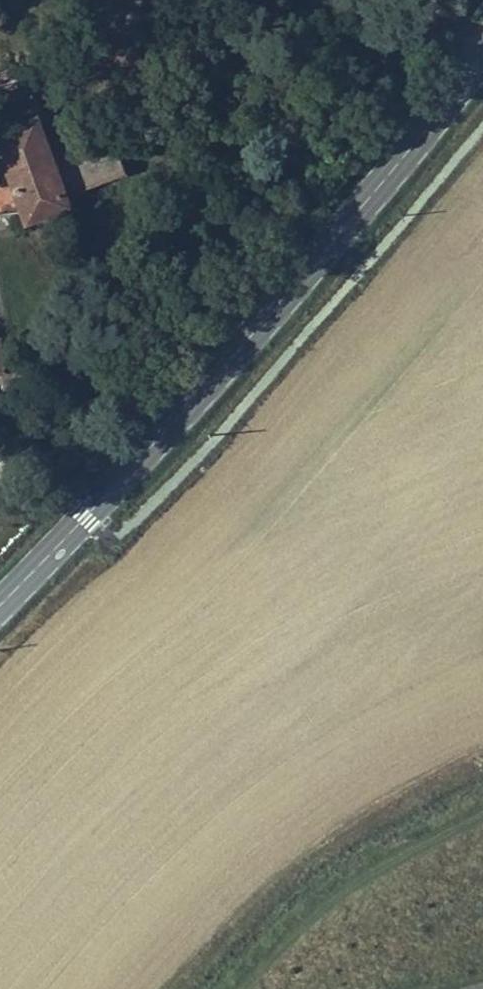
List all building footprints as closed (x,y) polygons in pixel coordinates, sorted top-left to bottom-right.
[(23,207),(26,215),(61,202),(59,197),(125,173),(106,122),(41,147),(28,111),(37,108),(25,76),(0,85),(0,210),(23,207)]
